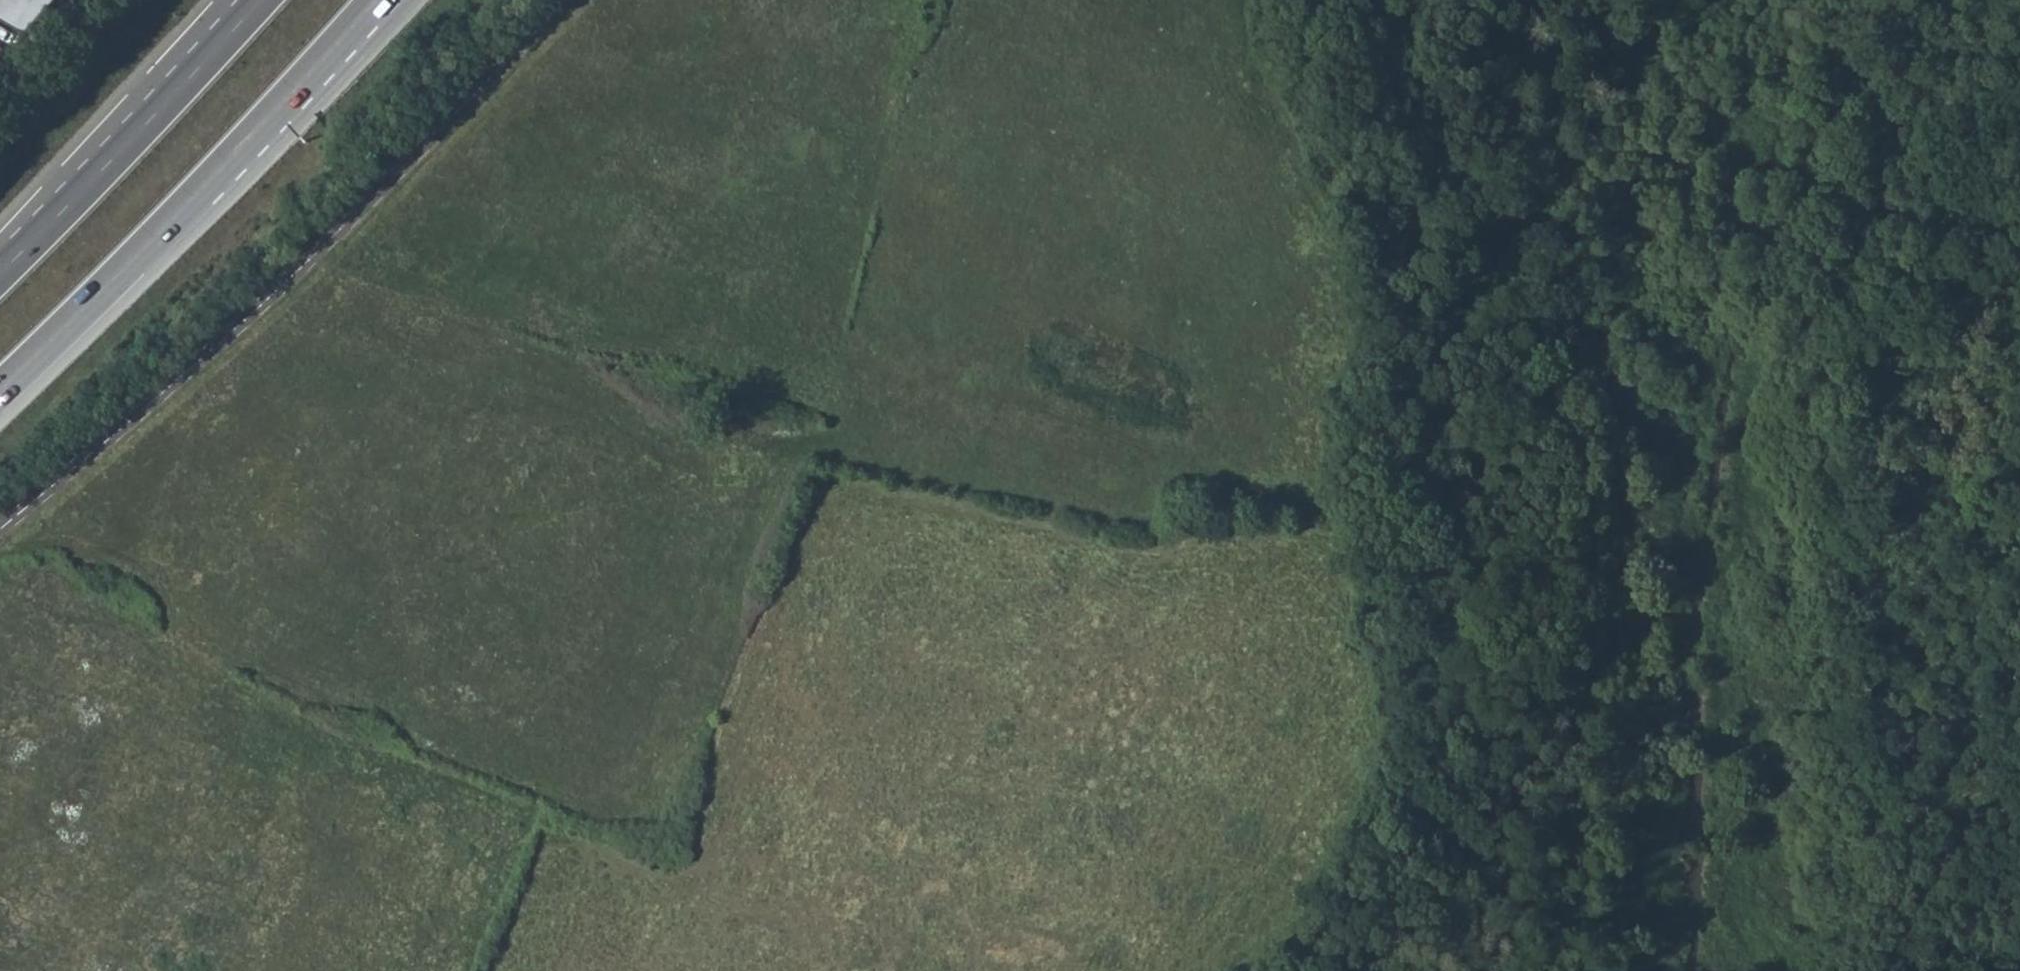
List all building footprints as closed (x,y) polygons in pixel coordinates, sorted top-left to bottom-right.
[(32,32),(60,0),(0,0),(0,13),(32,32)]
